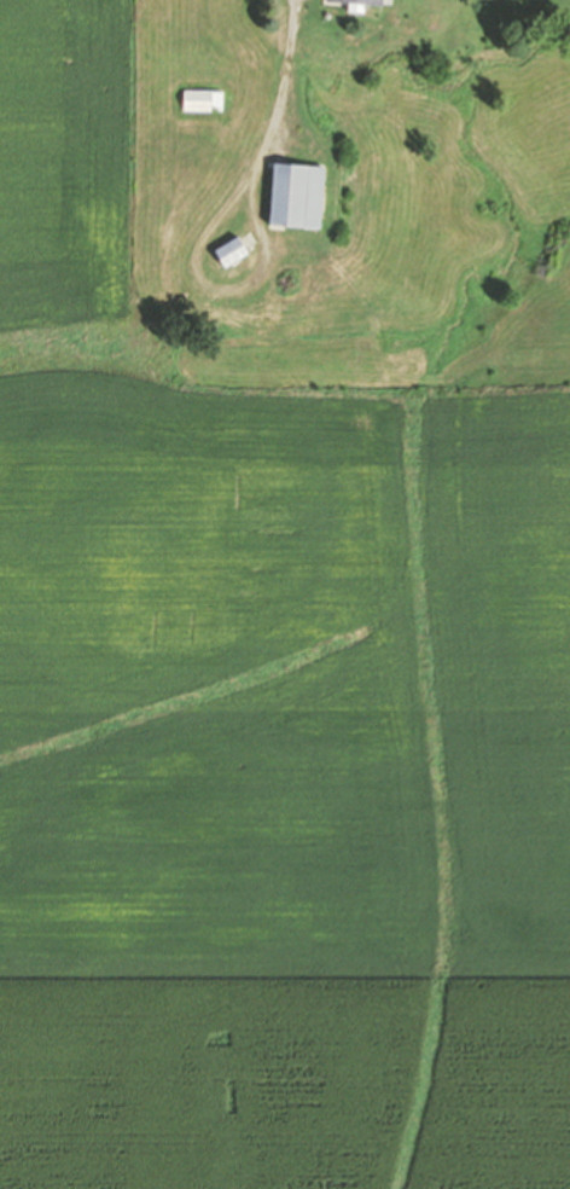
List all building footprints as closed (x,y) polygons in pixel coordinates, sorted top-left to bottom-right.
[(351,10),(370,11),(370,1),(389,1),(389,0),(351,0),(351,10)] [(185,88),(184,110),(226,110),(226,88),(185,88)] [(278,161),(273,222),(324,227),(330,166),(278,161)] [(243,233),(216,249),(227,267),(254,251),(243,233)]
